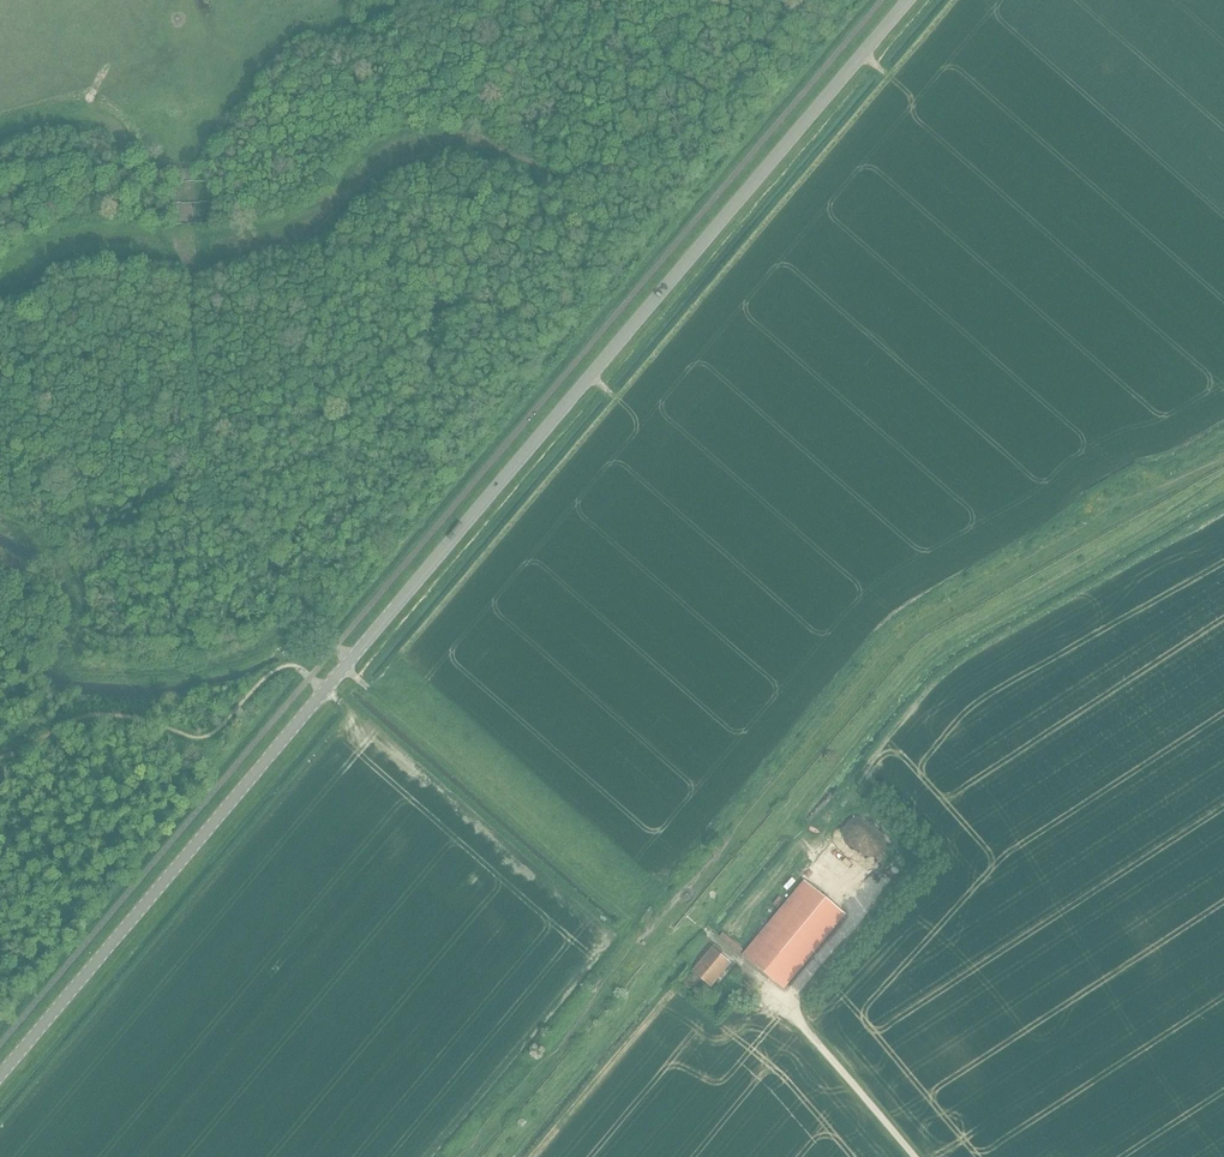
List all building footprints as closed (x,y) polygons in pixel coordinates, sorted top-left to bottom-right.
[(844,818),(824,852),(829,860),(840,867),(845,875),(842,881),(846,888),(860,880),(864,882),(859,892),(868,886),(874,890),(877,888),(883,879),(891,874),(897,863),(896,861),(891,858),(887,852),(876,845),(864,824),(860,822),(854,812),(844,818)] [(784,988),(846,914),(804,880),(742,955),(784,988)] [(739,953),(743,949),(722,932),(719,936),(739,953)] [(724,971),(730,963),(720,955),(723,952),(714,944),(692,970),(711,986),(719,977),(720,979),(726,972),(724,971)]
